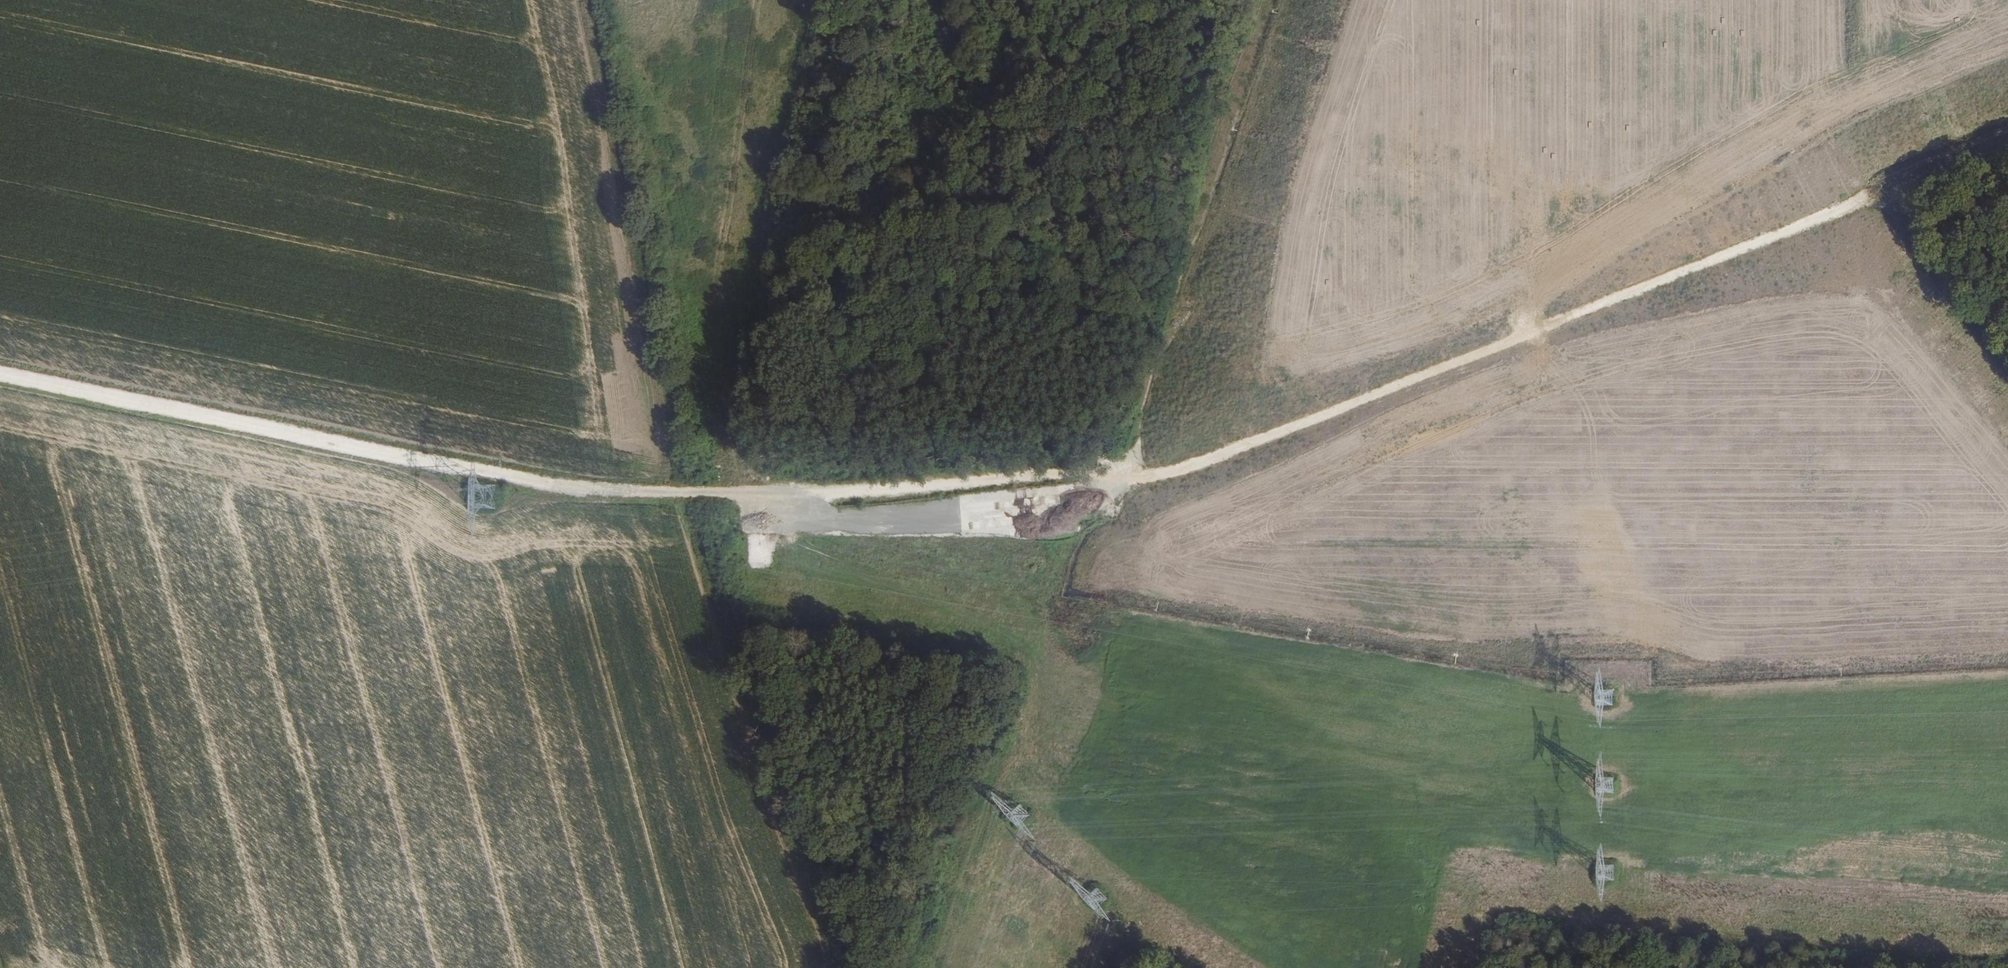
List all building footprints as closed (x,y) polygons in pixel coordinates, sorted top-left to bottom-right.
[(1630,159),(1633,153),(1622,147),(1619,153),(1630,159)] [(1561,208),(1574,202),(1573,198),(1559,204),(1561,208)] [(1563,214),(1576,209),(1574,204),(1561,209),(1563,214)] [(1010,509),(1010,517),(1035,515),(1034,507),(1010,509)] [(155,702),(149,704),(153,719),(159,718),(155,702)]
